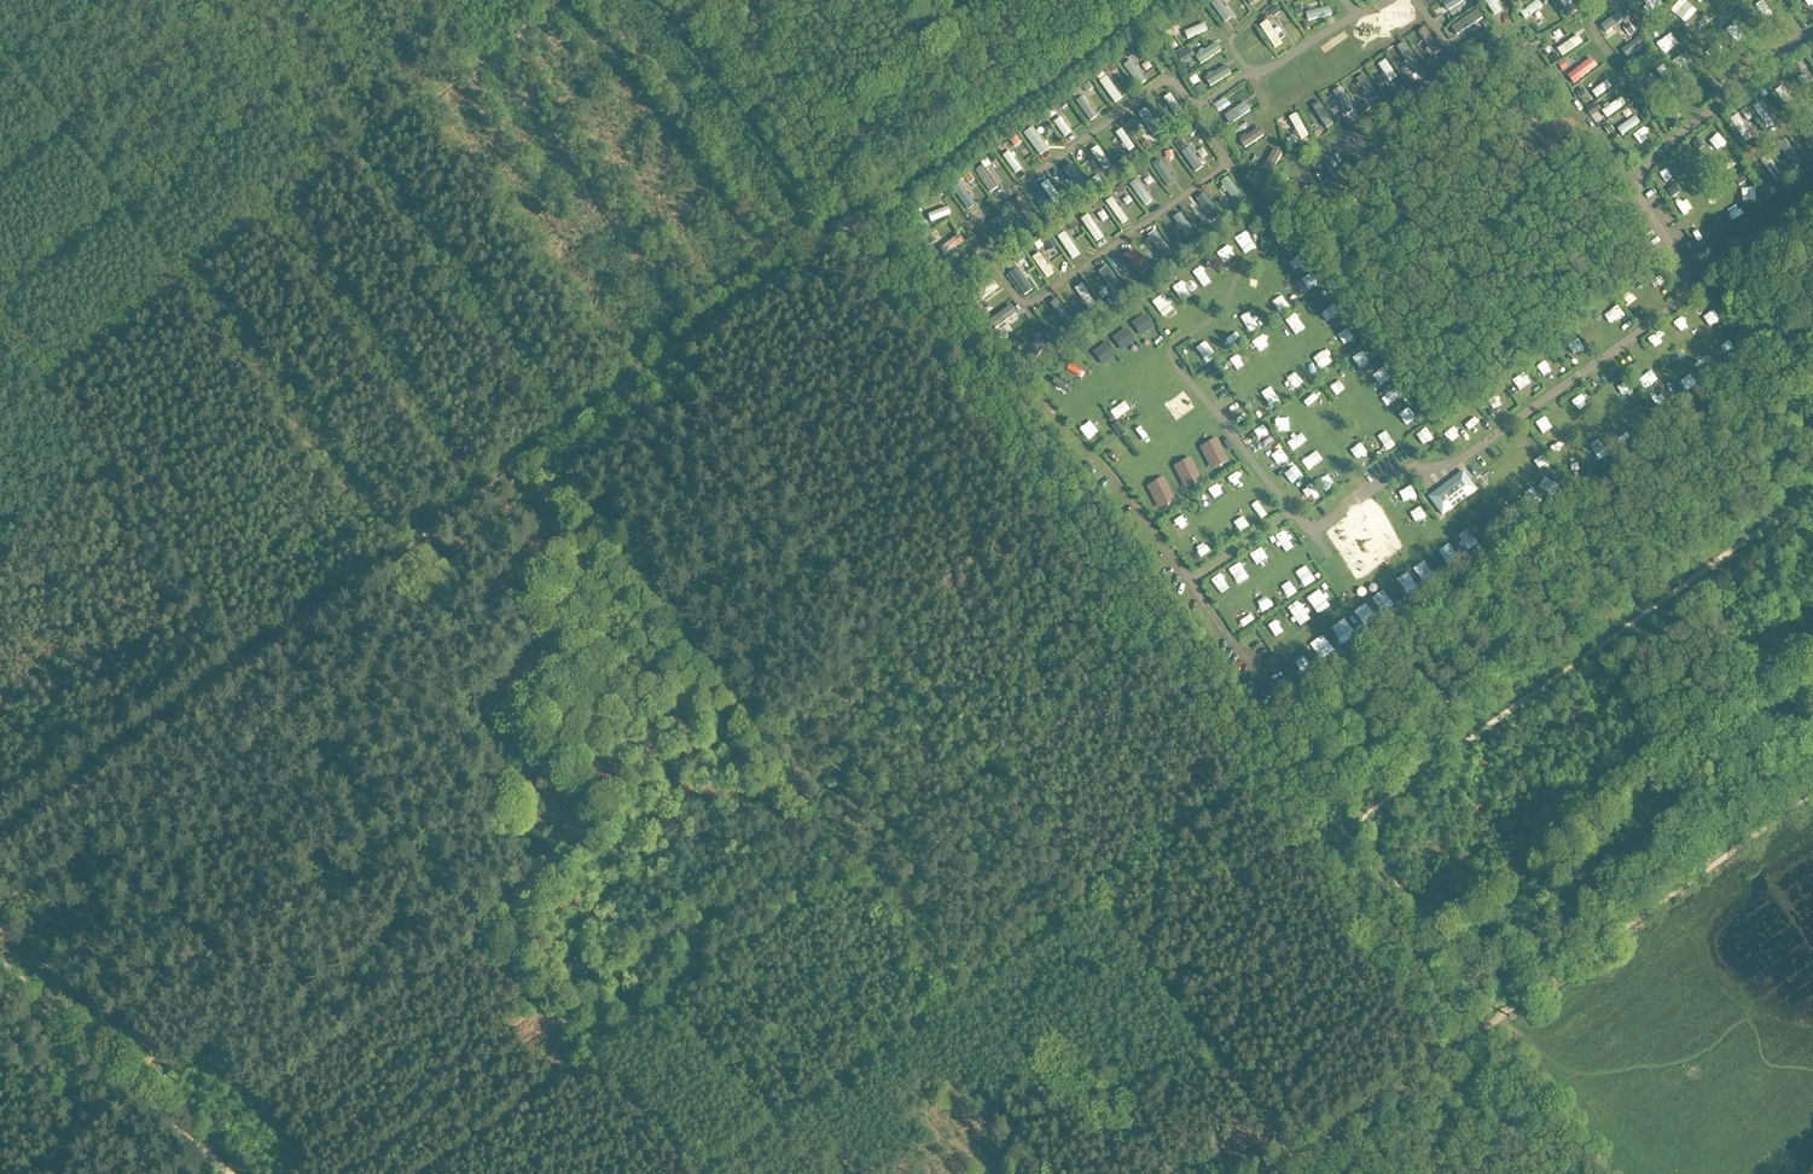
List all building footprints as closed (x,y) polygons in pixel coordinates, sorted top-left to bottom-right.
[(1213,0),(1230,23),(1238,17),(1225,0),(1213,0)] [(1646,4),(1651,14),(1668,5),(1665,0),(1655,0),(1646,4)] [(1699,10),(1689,0),(1684,0),(1674,10),(1687,23),(1699,10)] [(1767,19),(1775,15),(1768,0),(1767,0),(1760,4),(1767,19)] [(1311,19),(1337,16),(1336,7),(1309,10),(1311,19)] [(1462,35),(1487,18),(1481,9),(1456,26),(1462,35)] [(1623,12),(1605,23),(1611,33),(1629,22),(1623,12)] [(1639,12),(1634,16),(1638,22),(1644,18),(1639,12)] [(1631,19),(1625,23),(1633,36),(1639,32),(1631,19)] [(1272,20),(1263,26),(1278,49),(1288,43),(1272,20)] [(1487,21),(1483,24),(1488,30),(1492,27),(1487,21)] [(1190,39),(1212,30),(1209,23),(1187,32),(1190,39)] [(1171,28),(1164,33),(1168,38),(1175,33),(1171,28)] [(1582,35),(1562,49),(1567,56),(1587,42),(1582,35)] [(1632,58),(1650,44),(1643,35),(1625,49),(1632,58)] [(1659,42),(1664,53),(1675,49),(1671,37),(1659,42)] [(1204,64),(1227,51),(1222,42),(1199,55),(1204,64)] [(1412,44),(1404,48),(1415,69),(1423,65),(1412,44)] [(1131,49),(1125,54),(1129,59),(1135,55),(1131,49)] [(1184,53),(1179,56),(1182,61),(1187,58),(1184,53)] [(1556,53),(1551,57),(1555,63),(1560,59),(1556,53)] [(1438,54),(1428,62),(1433,68),(1443,61),(1438,54)] [(1571,73),(1577,83),(1603,68),(1598,58),(1571,73)] [(1134,59),(1126,66),(1143,87),(1151,80),(1134,59)] [(1391,59),(1382,65),(1392,82),(1401,77),(1391,59)] [(1564,61),(1558,66),(1563,73),(1569,68),(1564,61)] [(1675,93),(1683,88),(1668,64),(1660,70),(1675,93)] [(1232,65),(1209,76),(1214,86),(1237,75),(1232,65)] [(1798,65),(1791,69),(1796,75),(1802,71),(1798,65)] [(1362,78),(1375,100),(1382,95),(1369,73),(1362,78)] [(1812,90),(1812,80),(1810,73),(1800,78),(1808,93),(1812,90)] [(1103,81),(1119,104),(1127,98),(1111,75),(1103,81)] [(1384,88),(1391,84),(1385,76),(1379,80),(1384,88)] [(1412,77),(1407,80),(1410,85),(1416,81),(1412,77)] [(1600,99),(1616,86),(1611,80),(1595,92),(1600,99)] [(1775,80),(1769,84),(1773,90),(1779,86),(1775,80)] [(1337,91),(1351,115),(1360,110),(1345,86),(1337,91)] [(1392,97),(1399,93),(1396,86),(1388,90),(1392,97)] [(1584,89),(1577,94),(1581,100),(1588,95),(1584,89)] [(1683,89),(1677,93),(1682,100),(1688,96),(1683,89)] [(1168,97),(1178,117),(1186,113),(1177,93),(1168,97)] [(1094,121),(1102,115),(1088,95),(1079,101),(1094,121)] [(1756,97),(1750,101),(1753,106),(1759,102),(1756,97)] [(1625,98),(1606,111),(1610,118),(1629,104),(1625,98)] [(1250,100),(1227,114),(1234,125),(1256,110),(1250,100)] [(1065,101),(1059,105),(1063,110),(1068,106),(1065,101)] [(1769,128),(1777,124),(1764,101),(1757,105),(1769,128)] [(1368,103),(1361,108),(1365,114),(1372,109),(1368,103)] [(1221,104),(1214,108),(1219,115),(1225,110),(1221,104)] [(1744,116),(1750,112),(1746,105),(1739,110),(1744,116)] [(1594,107),(1588,111),(1592,117),(1598,113),(1594,107)] [(1143,115),(1155,132),(1162,127),(1151,110),(1143,115)] [(1305,139),(1313,135),(1301,113),(1293,117),(1305,139)] [(1340,114),(1334,117),(1337,124),(1344,120),(1340,114)] [(1068,138),(1076,132),(1065,116),(1057,122),(1068,138)] [(1641,116),(1620,126),(1624,135),(1645,125),(1641,116)] [(1747,142),(1755,136),(1745,121),(1737,126),(1747,142)] [(1172,124),(1168,127),(1172,133),(1176,130),(1172,124)] [(1242,137),(1249,148),(1269,135),(1263,124),(1242,137)] [(1048,137),(1054,132),(1048,125),(1042,129),(1048,137)] [(1037,127),(1027,134),(1044,157),(1054,149),(1037,127)] [(1642,145),(1655,138),(1649,127),(1636,135),(1642,145)] [(1131,152),(1139,146),(1126,128),(1119,133),(1131,152)] [(1319,128),(1312,132),(1317,139),(1323,135),(1319,128)] [(1710,135),(1717,146),(1727,139),(1720,129),(1710,135)] [(1790,138),(1782,143),(1798,169),(1806,164),(1790,138)] [(1701,139),(1694,143),(1699,151),(1706,147),(1701,139)] [(1148,140),(1141,145),(1146,151),(1153,147),(1148,140)] [(1181,140),(1175,144),(1180,151),(1186,147),(1181,140)] [(1297,143),(1292,147),(1295,153),(1301,150),(1297,143)] [(1198,173),(1207,167),(1194,145),(1185,151),(1198,173)] [(1276,174),(1287,153),(1277,148),(1266,168),(1276,174)] [(1012,150),(1005,157),(1019,174),(1027,168),(1012,150)] [(1136,151),(1130,155),(1133,161),(1140,156),(1136,151)] [(1779,184),(1788,179),(1774,154),(1764,160),(1779,184)] [(995,155),(989,159),(993,165),(999,161),(995,155)] [(1156,164),(1171,187),(1180,182),(1165,158),(1156,164)] [(1122,169),(1128,166),(1124,160),(1118,163),(1122,169)] [(1082,191),(1092,184),(1077,162),(1067,169),(1082,191)] [(996,194),(1004,188),(986,165),(978,172),(996,194)] [(1807,165),(1800,169),(1803,175),(1810,171),(1807,165)] [(1261,168),(1255,172),(1259,179),(1265,175),(1261,168)] [(1110,169),(1105,173),(1109,179),(1115,175),(1110,169)] [(1148,169),(1140,170),(1141,178),(1149,177),(1148,169)] [(1664,183),(1675,179),(1672,169),(1661,173),(1664,183)] [(1744,175),(1736,180),(1740,186),(1748,181),(1744,175)] [(1147,180),(1152,187),(1158,183),(1154,176),(1147,180)] [(1242,206),(1250,200),(1232,176),(1224,182),(1242,206)] [(1143,178),(1134,183),(1147,207),(1156,202),(1143,178)] [(1045,184),(1058,206),(1066,201),(1054,179),(1045,184)] [(956,189),(971,210),(980,204),(965,183),(956,189)] [(1121,185),(1115,190),(1120,196),(1126,191),(1125,190),(1121,186),(1121,185)] [(1677,187),(1669,192),(1674,198),(1681,193),(1677,187)] [(1209,192),(1200,198),(1217,222),(1226,216),(1209,192)] [(1074,193),(1067,197),(1072,205),(1079,201),(1074,193)] [(1033,224),(1041,219),(1027,196),(1019,200),(1033,224)] [(1116,196),(1109,202),(1125,225),(1133,220),(1116,196)] [(1043,211),(1048,207),(1043,199),(1038,203),(1043,211)] [(1099,202),(1093,206),(1097,212),(1103,208),(1102,207),(1099,202)] [(934,223),(954,213),(951,205),(930,215),(934,223)] [(1730,212),(1737,222),(1747,215),(1740,205),(1730,212)] [(1059,219),(1065,215),(1061,208),(1055,212),(1059,219)] [(1233,208),(1227,213),(1230,218),(1237,214),(1233,208)] [(1177,218),(1193,240),(1202,234),(1185,212),(1177,218)] [(1102,242),(1110,236),(1092,214),(1084,220),(1102,242)] [(1012,247),(1022,240),(1004,217),(995,223),(1012,247)] [(1720,220),(1714,224),(1719,231),(1725,227),(1720,220)] [(1074,221),(1067,225),(1072,233),(1079,228),(1074,221)] [(924,222),(920,226),(925,232),(929,229),(924,222)] [(1030,230),(1023,235),(1027,241),(1034,235),(1030,230)] [(1160,230),(1150,237),(1166,259),(1176,252),(1160,230)] [(1069,231),(1061,237),(1076,259),(1085,253),(1069,231)] [(1239,237),(1249,253),(1259,247),(1249,231),(1239,237)] [(962,233),(942,250),(947,256),(968,240),(962,233)] [(1038,244),(1042,250),(1050,244),(1054,250),(1059,246),(1051,235),(1038,244)] [(1180,245),(1176,248),(1180,254),(1184,252),(1180,245)] [(1004,247),(998,251),(1002,256),(1008,252),(1004,247)] [(1137,248),(1128,255),(1144,277),(1153,270),(1137,248)] [(1050,279),(1058,273),(1043,252),(1035,258),(1050,279)] [(979,254),(963,265),(968,272),(983,261),(979,254)] [(1021,254),(1015,258),(1019,264),(1025,260),(1021,254)] [(1304,257),(1288,264),(1292,273),(1308,266),(1304,257)] [(1103,271),(1122,296),(1130,290),(1111,265),(1103,271)] [(1023,266),(1014,272),(1029,296),(1038,290),(1023,266)] [(1300,282),(1308,293),(1323,283),(1316,272),(1300,282)] [(980,302),(1001,288),(997,281),(976,295),(980,302)] [(1091,310),(1100,304),(1087,282),(1078,288),(1091,310)] [(1273,296),(1281,314),(1293,308),(1285,291),(1273,296)] [(1062,298),(1055,302),(1068,324),(1076,320),(1062,298)] [(1112,298),(1104,304),(1108,309),(1116,303),(1112,298)] [(993,329),(1021,316),(1016,305),(988,319),(993,329)] [(1327,316),(1336,325),(1346,316),(1338,307),(1327,316)] [(1254,330),(1265,324),(1256,308),(1246,314),(1254,330)] [(1137,326),(1146,336),(1160,325),(1151,315),(1137,326)] [(1073,322),(1067,327),(1072,334),(1078,329),(1073,322)] [(1345,332),(1350,342),(1361,336),(1356,326),(1345,332)] [(1126,351),(1140,340),(1131,328),(1117,339),(1126,351)] [(1237,330),(1226,337),(1232,347),(1243,340),(1237,330)] [(1038,342),(1022,355),(1027,362),(1043,348),(1038,342)] [(1098,352),(1107,365),(1121,355),(1112,342),(1098,352)] [(1212,342),(1202,349),(1213,365),(1223,358),(1212,342)] [(1241,354),(1233,359),(1240,371),(1248,367),(1241,354)] [(1017,358),(1011,361),(1016,369),(1022,365),(1017,358)] [(1325,371),(1336,363),(1332,358),(1321,366),(1325,371)] [(1376,372),(1384,383),(1394,376),(1387,365),(1376,372)] [(1309,386),(1300,374),(1299,375),(1296,371),(1287,377),(1299,394),(1309,386)] [(1340,371),(1332,379),(1341,389),(1349,381),(1340,371)] [(1287,417),(1279,424),(1287,433),(1295,426),(1287,417)] [(1119,422),(1112,427),(1121,439),(1127,434),(1119,422)] [(1204,446),(1215,470),(1234,462),(1223,438),(1204,446)] [(1190,489),(1207,480),(1196,457),(1178,465),(1190,489)] [(1443,517),(1478,491),(1464,472),(1429,498),(1443,517)] [(1163,509),(1181,500),(1169,476),(1151,485),(1163,509)] [(1263,561),(1273,556),(1269,546),(1258,551),(1263,561)] [(1434,565),(1420,571),(1425,584),(1439,577),(1434,565)] [(1409,594),(1421,588),(1413,573),(1401,579),(1409,594)] [(1375,597),(1385,614),(1399,605),(1389,588),(1375,597)] [(1370,603),(1358,611),(1368,626),(1380,618),(1370,603)] [(1352,622),(1338,630),(1346,644),(1360,636),(1352,622)] [(1308,672),(1318,665),(1311,655),(1301,661),(1308,672)]
